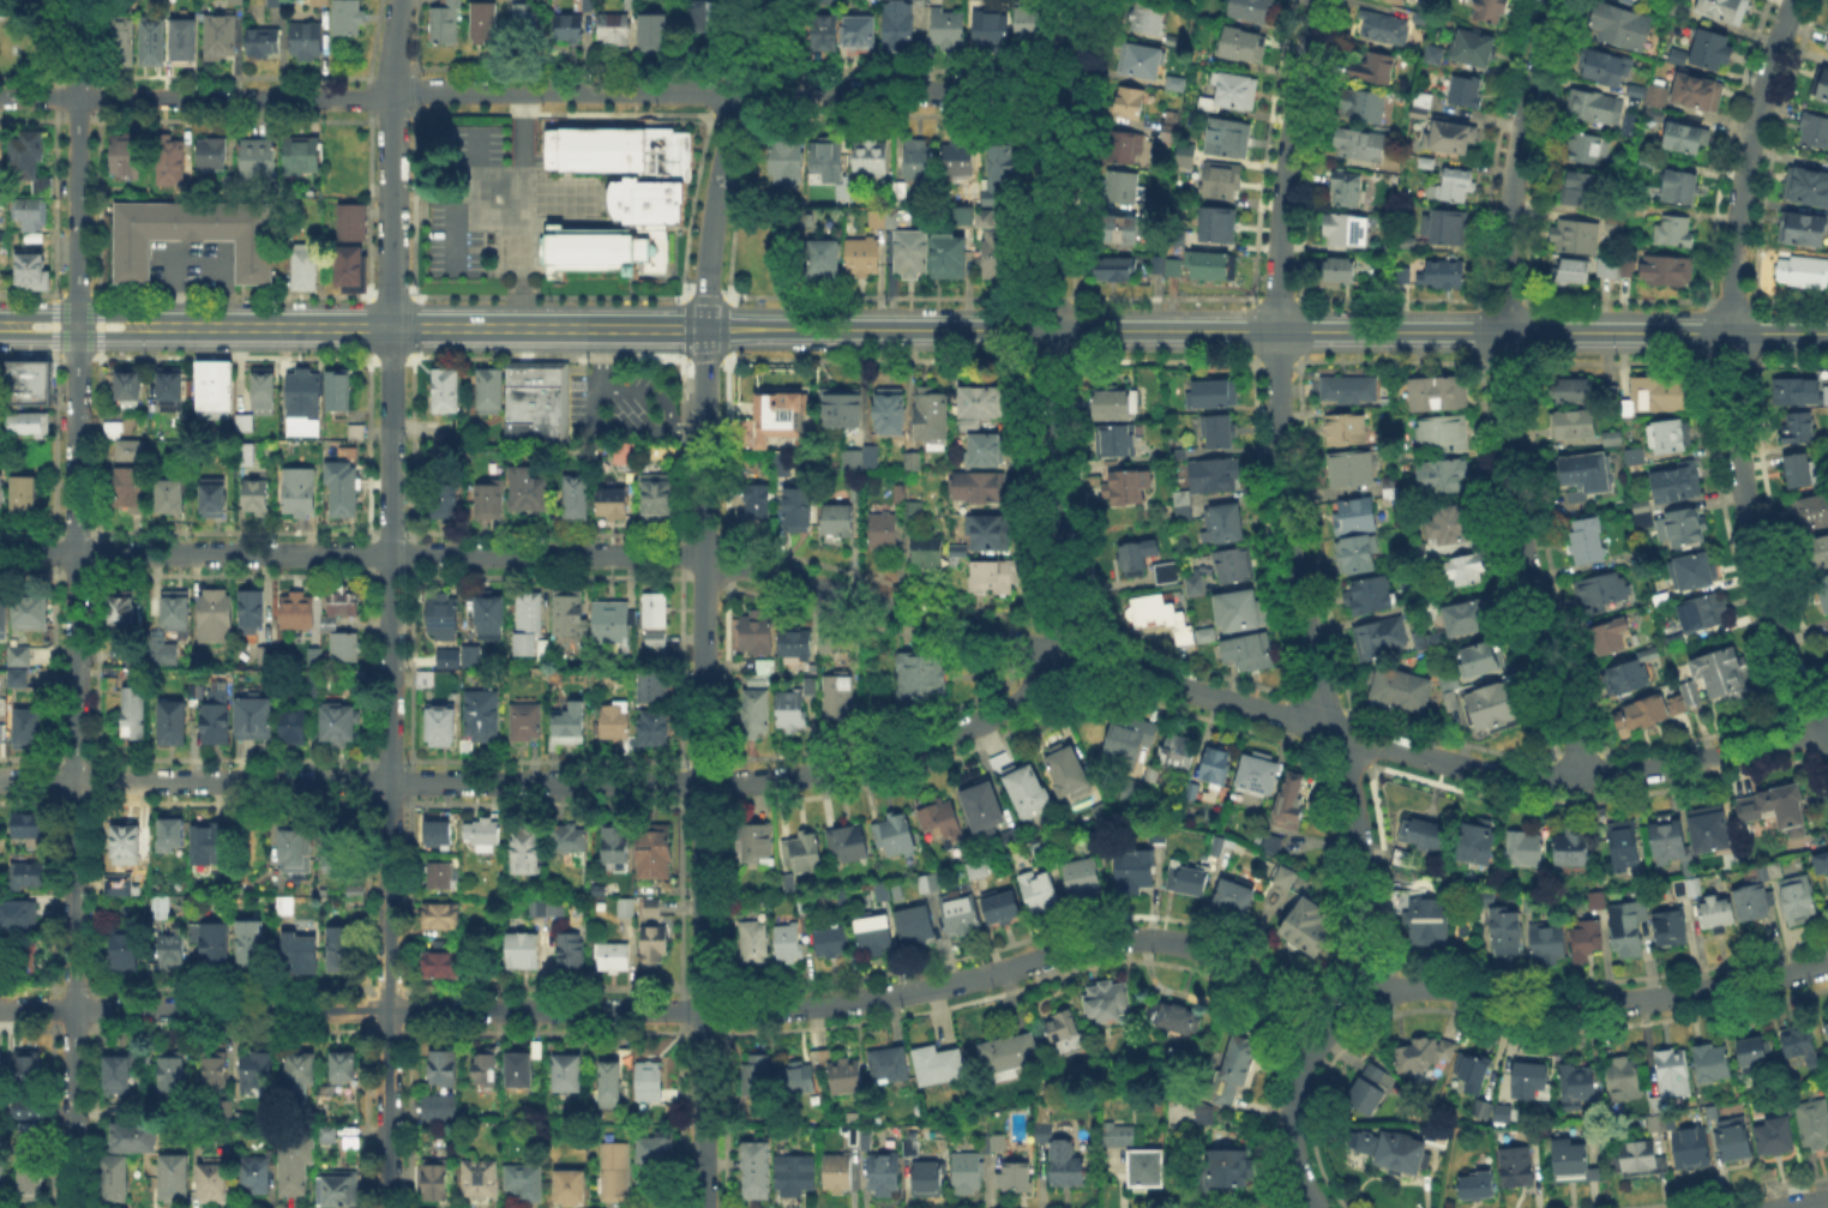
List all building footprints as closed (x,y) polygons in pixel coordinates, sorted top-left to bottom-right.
[(266,8),(287,7),(287,0),(266,0),(266,8)] [(333,35),(360,35),(360,26),(366,26),(366,10),(361,10),(360,0),(333,0),(333,35)] [(428,43),(456,43),(457,10),(461,10),(461,0),(441,0),(441,7),(429,7),(428,43)] [(582,10),(582,0),(594,0),(594,10),(582,10)] [(626,11),(626,0),(635,0),(635,11),(626,11)] [(671,12),(671,0),(681,0),(681,12),(671,12)] [(686,0),(687,34),(709,34),(709,23),(717,22),(717,0),(686,0)] [(1128,26),(1132,0),(1140,0),(1162,4),(1157,32),(1128,26)] [(1223,13),(1227,0),(1266,0),(1262,22),(1223,13)] [(1469,14),(1474,0),(1504,0),(1497,23),(1469,14)] [(1585,32),(1595,0),(1603,0),(1650,14),(1641,49),(1585,32)] [(1689,6),(1685,16),(1668,10),(1672,0),(1689,6)] [(1695,7),(1697,0),(1744,0),(1736,23),(1695,7)] [(909,1),(910,41),(882,41),(882,1),(909,1)] [(470,2),(470,40),(473,40),(473,44),(485,44),(485,40),(495,40),(497,2),(470,2)] [(928,4),(957,4),(958,41),(930,42),(928,4)] [(1011,4),(1040,4),(1041,40),(1012,40),(1011,4)] [(531,12),(531,5),(512,5),(512,41),(537,41),(537,12),(531,12)] [(1402,44),(1355,32),(1361,8),(1408,20),(1402,44)] [(1006,10),(1006,40),(970,41),(969,10),(1006,10)] [(835,12),(834,47),(810,46),(810,11),(835,12)] [(1418,12),(1427,14),(1425,24),(1414,20),(1418,12)] [(871,13),(872,43),(842,44),(841,14),(871,13)] [(204,14),(204,60),(236,60),(236,14),(204,14)] [(554,16),(554,41),(569,41),(569,44),(578,44),(578,41),(584,41),(583,14),(554,16)] [(597,14),(597,40),(605,40),(605,46),(630,46),(630,14),(597,14)] [(657,14),(657,19),(641,19),(641,47),(649,47),(649,52),(662,52),(662,47),(671,47),(671,14),(657,14)] [(139,67),(139,17),(164,16),(166,67),(139,67)] [(108,17),(134,17),(134,71),(108,71),(108,17)] [(170,20),(170,60),(197,61),(198,20),(170,20)] [(1673,20),(1683,24),(1680,32),(1671,30),(1673,20)] [(289,23),(289,52),(301,52),(301,61),(314,61),(314,55),(320,55),(320,23),(289,23)] [(1216,53),(1222,23),(1263,30),(1257,61),(1216,53)] [(1485,66),(1448,55),(1456,25),(1493,36),(1485,66)] [(1697,25),(1728,34),(1719,68),(1688,60),(1697,25)] [(246,30),(246,53),(279,53),(279,30),(246,30)] [(1167,37),(1181,42),(1179,49),(1165,44),(1167,37)] [(1125,41),(1160,47),(1155,76),(1120,70),(1125,41)] [(1682,65),(1665,60),(1670,44),(1686,49),(1682,65)] [(1388,84),(1345,76),(1349,47),(1393,55),(1388,84)] [(1580,74),(1586,47),(1625,54),(1619,83),(1580,74)] [(1423,62),(1425,52),(1442,54),(1441,65),(1423,62)] [(1822,66),(1827,68),(1827,100),(1815,96),(1822,66)] [(1173,73),(1174,67),(1185,70),(1184,76),(1173,73)] [(1210,97),(1214,68),(1255,74),(1250,108),(1216,103),(1215,110),(1196,108),(1197,95),(1210,97)] [(1444,100),(1450,71),(1481,77),(1475,106),(1444,100)] [(1670,100),(1676,71),(1722,82),(1715,109),(1670,100)] [(1162,85),(1165,73),(1184,77),(1181,89),(1162,85)] [(1629,82),(1643,84),(1640,106),(1624,103),(1629,82)] [(1647,82),(1668,85),(1664,107),(1642,102),(1647,82)] [(1137,118),(1108,114),(1112,84),(1141,88),(1137,118)] [(1384,92),(1379,121),(1337,114),(1343,85),(1384,92)] [(1617,124),(1563,113),(1568,85),(1623,96),(1617,124)] [(1420,95),(1436,97),(1432,110),(1418,108),(1420,95)] [(1646,104),(1664,109),(1660,121),(1642,115),(1646,104)] [(1157,127),(1160,108),(1178,110),(1175,130),(1157,127)] [(1429,113),(1426,126),(1412,122),(1415,108),(1429,113)] [(1799,112),(1827,118),(1827,136),(1826,148),(1793,140),(1799,112)] [(1207,114),(1249,121),(1244,157),(1201,151),(1207,114)] [(1425,144),(1432,115),(1471,124),(1465,152),(1425,144)] [(1660,145),(1665,120),(1701,126),(1696,152),(1660,145)] [(1378,161),(1333,154),(1337,126),(1383,133),(1378,161)] [(547,131),(692,128),(692,184),(688,184),(688,204),(686,204),(686,224),(669,226),(669,272),(566,272),(565,280),(552,281),(551,234),(649,235),(650,226),(629,226),(629,221),(623,221),(615,215),(615,194),(615,184),(630,184),(631,176),(636,172),(548,173),(547,131)] [(1157,128),(1174,131),(1173,140),(1156,138),(1157,128)] [(1142,133),(1138,163),(1100,160),(1102,130),(1142,133)] [(1599,166),(1564,158),(1570,130),(1605,137),(1599,166)] [(8,138),(8,181),(37,181),(37,162),(42,162),(43,132),(20,131),(20,138),(8,138)] [(108,132),(107,179),(144,180),(145,132),(108,132)] [(184,179),(193,179),(193,197),(180,197),(180,190),(157,191),(157,132),(173,132),(173,139),(182,139),(184,179)] [(320,136),(284,136),(283,176),(320,176),(320,136)] [(901,138),(924,137),(925,175),(902,176),(901,138)] [(196,138),(196,181),(228,181),(229,138),(196,138)] [(766,138),(800,138),(800,174),(766,174),(766,138)] [(240,139),(239,182),(276,182),(276,139),(240,139)] [(838,180),(822,180),(822,170),(807,172),(807,140),(837,140),(838,180)] [(884,140),(885,174),(852,175),(849,142),(884,140)] [(1175,140),(1192,143),(1190,166),(1172,164),(1175,140)] [(969,143),(968,180),(939,180),(940,143),(969,143)] [(984,144),(1016,144),(1016,174),(984,174),(984,144)] [(1431,167),(1415,164),(1418,154),(1432,156),(1431,167)] [(1652,169),(1635,167),(1637,154),(1654,156),(1652,169)] [(1613,172),(1614,158),(1629,161),(1628,174),(1613,172)] [(1203,160),(1240,163),(1237,198),(1199,194),(1203,160)] [(1787,164),(1827,171),(1827,206),(1781,197),(1787,164)] [(1435,197),(1438,166),(1468,170),(1465,200),(1435,197)] [(1101,198),(1104,168),(1135,170),(1132,200),(1101,198)] [(1565,168),(1599,173),(1594,199),(1561,194),(1565,168)] [(1691,202),(1659,197),(1662,168),(1695,172),(1691,202)] [(1359,173),(1355,205),(1328,202),(1330,169),(1359,173)] [(847,198),(848,174),(837,174),(836,197),(847,198)] [(884,205),(884,185),(903,185),(903,205),(884,205)] [(979,204),(979,191),(1000,191),(1000,204),(979,204)] [(17,199),(17,220),(23,221),(23,230),(47,230),(48,199),(17,199)] [(150,284),(151,241),(236,242),(236,286),(272,287),(272,203),(116,202),(115,284),(150,284)] [(970,223),(951,223),(951,204),(970,204),(970,223)] [(1232,241),(1196,238),(1198,204),(1234,206),(1232,241)] [(342,205),(342,241),(368,242),(368,205),(342,205)] [(974,206),(992,208),(992,224),(974,224),(974,206)] [(1425,240),(1429,206),(1463,209),(1461,242),(1425,240)] [(882,226),(866,226),(866,208),(883,208),(882,226)] [(884,208),(895,208),(895,226),(883,226),(884,208)] [(1632,215),(1634,208),(1646,210),(1644,216),(1632,215)] [(1826,216),(1822,246),(1775,239),(1780,209),(1826,216)] [(1134,241),(1099,239),(1101,211),(1135,214),(1134,241)] [(1324,242),(1325,212),(1365,214),(1364,245),(1324,242)] [(1652,241),(1654,212),(1691,216),(1689,245),(1652,241)] [(1602,215),(1620,216),(1619,229),(1601,228),(1602,215)] [(1594,253),(1552,248),(1556,216),(1597,220),(1594,253)] [(891,228),(925,228),(925,271),(891,272),(891,228)] [(928,232),(961,232),(961,276),(928,276),(928,232)] [(842,236),(877,236),(877,271),(843,271),(842,236)] [(836,238),(836,272),(801,272),(801,239),(836,238)] [(980,239),(1002,239),(1002,276),(980,276),(980,239)] [(291,240),(290,289),(317,290),(318,240),(291,240)] [(367,247),(337,247),(336,289),(366,289),(367,247)] [(1187,275),(1189,248),(1228,251),(1227,277),(1187,275)] [(14,250),(17,290),(50,292),(52,270),(46,270),(47,250),(14,250)] [(1162,253),(1161,271),(1148,270),(1149,253),(1162,253)] [(1640,278),(1641,253),(1691,256),(1690,281),(1640,278)] [(1322,277),(1323,254),(1352,256),(1351,278),(1322,277)] [(1618,254),(1630,254),(1629,274),(1618,274),(1618,254)] [(1788,254),(1827,258),(1827,279),(1823,278),(1822,287),(1785,283),(1786,281),(1774,280),(1775,257),(1787,257),(1788,254)] [(1093,277),(1093,256),(1130,257),(1129,278),(1093,277)] [(1558,256),(1585,258),(1583,281),(1556,278),(1558,256)] [(1178,274),(1163,272),(1165,257),(1179,258),(1178,274)] [(1462,287),(1424,286),(1425,258),(1462,259),(1462,287)] [(1407,283),(1408,266),(1393,266),(1392,282),(1407,283)] [(6,404),(6,357),(49,357),(49,404),(6,404)] [(197,360),(197,410),(233,410),(233,360),(197,360)] [(569,363),(507,362),(507,439),(569,440),(569,363)] [(182,367),(157,367),(157,401),(161,401),(161,413),(182,413),(182,367)] [(296,367),(296,369),(285,369),(287,417),(321,417),(320,369),(311,369),(311,367),(296,367)] [(433,368),(432,413),(458,413),(458,368),(433,368)] [(477,368),(476,410),(480,410),(480,415),(499,415),(499,410),(503,411),(503,368),(477,368)] [(325,369),(325,411),(349,411),(349,373),(337,373),(337,369),(325,369)] [(115,372),(115,399),(121,399),(121,410),(136,410),(136,408),(139,408),(139,401),(142,401),(142,372),(115,372)] [(252,372),(252,408),(254,408),(254,415),(273,415),(273,408),(275,408),(275,372),(252,372)] [(1405,377),(1461,373),(1462,404),(1406,408),(1405,377)] [(1375,374),(1373,401),(1312,399),(1312,374),(1375,374)] [(1552,402),(1551,379),(1588,375),(1589,399),(1552,402)] [(1685,409),(1636,408),(1636,397),(1628,397),(1629,375),(1685,375),(1685,409)] [(1772,402),(1770,378),(1818,378),(1818,402),(1772,402)] [(1187,409),(1233,407),(1233,404),(1239,404),(1238,381),(1232,381),(1232,379),(1193,381),(1193,392),(1186,392),(1187,409)] [(1616,384),(1616,401),(1601,401),(1600,384),(1616,384)] [(919,387),(919,407),(915,407),(915,440),(926,440),(926,445),(949,445),(948,392),(934,392),(934,386),(919,387)] [(961,386),(961,419),(1002,419),(1000,416),(1008,416),(1008,387),(1002,387),(1002,386),(961,386)] [(822,389),(822,427),(864,427),(864,389),(822,389)] [(876,389),(876,433),(907,433),(907,389),(876,389)] [(1094,389),(1094,419),(1136,419),(1136,413),(1138,413),(1140,390),(1094,389)] [(754,392),(754,446),(771,446),(771,435),(798,435),(798,449),(817,449),(817,434),(805,434),(805,416),(808,416),(808,391),(754,392)] [(1632,398),(1632,414),(1619,415),(1619,399),(1632,398)] [(1552,409),(1591,407),(1593,437),(1555,439),(1552,409)] [(1809,409),(1811,439),(1779,443),(1776,413),(1809,409)] [(1324,413),(1365,410),(1366,440),(1325,441),(1324,413)] [(1465,411),(1467,449),(1413,452),(1411,416),(1465,411)] [(6,414),(6,433),(36,432),(36,441),(50,439),(49,413),(6,414)] [(1202,416),(1203,437),(1209,437),(1209,449),(1235,447),(1234,414),(1202,416)] [(235,415),(236,434),(253,433),(252,415),(235,415)] [(1644,421),(1680,416),(1684,446),(1649,452),(1644,421)] [(103,422),(103,440),(116,440),(122,440),(122,422),(103,422)] [(277,422),(278,440),(291,440),(291,422),(277,422)] [(1096,425),(1137,422),(1138,456),(1119,457),(1119,465),(1101,467),(1101,457),(1099,457),(1096,425)] [(348,425),(348,440),(363,440),(365,425),(348,425)] [(1600,445),(1599,431),(1619,428),(1620,443),(1600,445)] [(970,433),(970,451),(966,451),(966,464),(970,464),(970,467),(1003,467),(1003,464),(1005,464),(1005,437),(1003,437),(1003,433),(970,433)] [(116,440),(116,461),(146,461),(146,440),(122,440),(116,440)] [(613,443),(614,464),(635,464),(635,443),(613,443)] [(865,450),(865,445),(879,445),(879,468),(865,467),(865,450)] [(1620,447),(1641,445),(1642,461),(1623,462),(1620,447)] [(237,447),(237,464),(252,464),(252,447),(237,447)] [(1373,481),(1328,486),(1324,452),(1370,447),(1373,481)] [(1557,453),(1602,449),(1607,487),(1561,492),(1557,453)] [(1780,453),(1812,449),(1817,482),(1786,487),(1780,453)] [(843,450),(843,467),(865,467),(865,450),(843,450)] [(775,451),(775,476),(792,476),(792,452),(775,451)] [(906,452),(906,470),(921,470),(921,452),(906,452)] [(1189,462),(1192,495),(1238,491),(1237,479),(1243,477),(1240,458),(1235,458),(1235,456),(1189,462)] [(1413,461),(1465,456),(1468,487),(1417,492),(1413,461)] [(1655,501),(1648,468),(1691,459),(1698,493),(1655,501)] [(351,462),(325,462),(325,485),(331,485),(330,517),(357,518),(357,467),(351,467),(351,462)] [(509,467),(509,511),(548,510),(548,477),(533,477),(531,465),(509,467)] [(114,467),(114,507),(128,507),(130,513),(143,513),(143,506),(145,506),(145,467),(114,467)] [(283,468),(282,513),(295,513),(295,518),(307,518),(307,513),(315,513),(315,468),(283,468)] [(1099,485),(1100,498),(1113,497),(1113,506),(1147,503),(1145,488),(1154,487),(1153,470),(1141,471),(1141,469),(1110,471),(1111,483),(1099,485)] [(1006,473),(954,471),(954,479),(950,479),(950,495),(955,495),(954,500),(972,500),(972,504),(988,504),(988,501),(1006,501),(1006,473)] [(564,474),(564,521),(588,521),(588,492),(593,492),(593,475),(564,474)] [(639,474),(639,486),(643,486),(643,522),(674,522),(674,480),(672,480),(672,474),(639,474)] [(12,475),(11,515),(36,513),(37,475),(12,475)] [(202,479),(202,518),(226,517),(226,477),(202,479)] [(475,485),(475,519),(503,519),(503,489),(505,489),(505,479),(497,479),(497,485),(475,485)] [(156,480),(156,512),(169,512),(169,513),(184,513),(184,480),(156,480)] [(245,480),(245,511),(257,511),(257,517),(269,517),(269,480),(245,480)] [(458,483),(431,485),(432,519),(458,519),(458,483)] [(770,485),(744,485),(744,504),(747,504),(747,517),(760,516),(760,519),(770,518),(770,503),(776,503),(776,488),(770,488),(770,485)] [(895,485),(907,485),(907,501),(907,504),(895,504),(895,485)] [(596,489),(597,516),(608,516),(608,519),(627,519),(627,488),(596,489)] [(786,488),(786,527),(788,527),(788,533),(810,533),(810,527),(813,527),(814,488),(786,488)] [(1791,498),(1827,489),(1827,523),(1799,530),(1791,498)] [(1331,531),(1328,500),(1371,494),(1375,527),(1331,531)] [(1175,497),(1190,495),(1191,519),(1178,521),(1175,497)] [(1632,512),(1630,500),(1646,498),(1648,509),(1632,512)] [(1435,535),(1425,536),(1423,519),(1432,518),(1430,506),(1468,500),(1473,537),(1436,542),(1435,535)] [(907,501),(922,501),(922,518),(906,518),(907,504),(907,501)] [(1241,501),(1211,506),(1211,507),(1204,509),(1208,531),(1201,531),(1203,543),(1216,542),(1216,545),(1246,541),(1241,501)] [(823,505),(823,534),(835,535),(835,537),(853,537),(853,505),(823,505)] [(1695,505),(1703,537),(1668,546),(1667,537),(1658,539),(1653,517),(1662,516),(1661,512),(1695,505)] [(1635,528),(1632,512),(1648,509),(1650,524),(1635,528)] [(870,513),(871,548),(880,548),(880,553),(889,553),(889,549),(897,548),(897,513),(891,513),(891,511),(883,511),(883,513),(870,513)] [(967,516),(1011,515),(1011,551),(973,552),(973,535),(967,535),(967,516)] [(1574,564),(1565,521),(1598,515),(1606,557),(1574,564)] [(1799,539),(1827,531),(1827,563),(1809,569),(1799,539)] [(1336,571),(1333,540),(1371,534),(1375,566),(1336,571)] [(913,537),(913,563),(919,563),(919,569),(943,569),(943,537),(913,537)] [(1157,540),(1120,545),(1124,571),(1126,571),(1126,578),(1144,576),(1143,570),(1149,570),(1147,558),(1160,555),(1157,540)] [(1423,542),(1424,552),(1406,555),(1405,546),(1423,542)] [(969,545),(950,545),(950,557),(969,557),(969,545)] [(1214,552),(1250,546),(1256,579),(1221,585),(1219,573),(1216,573),(1214,552)] [(1670,557),(1706,548),(1713,582),(1678,590),(1670,557)] [(1441,558),(1480,549),(1485,577),(1445,584),(1441,558)] [(973,561),(973,576),(969,576),(969,593),(984,593),(984,596),(993,596),(993,594),(1012,594),(1012,583),(1021,583),(1021,560),(996,560),(996,561),(973,561)] [(1155,565),(1157,585),(1179,582),(1177,563),(1155,565)] [(1570,579),(1617,570),(1623,596),(1575,606),(1570,579)] [(1810,577),(1827,572),(1827,611),(1821,613),(1810,577)] [(1203,573),(1184,577),(1187,597),(1207,594),(1203,573)] [(1391,603),(1349,614),(1342,583),(1384,573),(1391,603)] [(327,590),(327,617),(336,617),(359,615),(357,589),(347,589),(347,585),(337,585),(337,590),(327,590)] [(1682,631),(1673,602),(1719,588),(1727,617),(1682,631)] [(203,589),(203,595),(197,595),(198,643),(231,643),(230,595),(226,595),(226,589),(203,589)] [(1257,589),(1215,595),(1220,627),(1226,626),(1227,633),(1263,629),(1263,626),(1268,625),(1264,600),(1259,601),(1257,589)] [(237,590),(239,627),(243,627),(243,636),(258,636),(258,627),(264,627),(263,590),(237,590)] [(554,590),(553,637),(589,637),(589,619),(584,619),(584,590),(554,590)] [(108,591),(132,591),(133,625),(108,625),(108,591)] [(289,591),(289,596),(281,596),(281,629),(314,629),(313,596),(303,596),(303,591),(289,591)] [(435,593),(437,599),(427,599),(427,633),(435,633),(435,641),(455,641),(455,633),(458,633),(458,599),(449,599),(449,593),(435,593)] [(517,593),(517,633),(515,633),(515,656),(537,656),(537,661),(548,661),(548,641),(542,641),(542,593),(517,593)] [(643,593),(643,627),(666,627),(666,593),(643,593)] [(1135,621),(1136,629),(1167,624),(1167,627),(1178,625),(1174,606),(1166,607),(1163,594),(1131,599),(1132,606),(1129,608),(1128,612),(1128,613),(1128,617),(1130,619),(1132,620),(1135,621)] [(1439,605),(1487,595),(1493,625),(1445,635),(1439,605)] [(150,599),(161,599),(161,596),(188,596),(190,626),(161,626),(161,615),(150,615),(150,599)] [(475,596),(475,624),(479,624),(479,642),(503,642),(503,626),(505,626),(505,596),(475,596)] [(13,597),(13,626),(49,626),(49,597),(13,597)] [(594,601),(594,644),(623,644),(623,638),(630,638),(630,601),(594,601)] [(741,617),(741,642),(733,642),(733,651),(752,651),(752,655),(772,655),(774,615),(764,615),(764,609),(751,609),(751,617),(741,617)] [(1349,625),(1397,613),(1406,648),(1358,660),(1349,625)] [(1625,614),(1631,644),(1592,653),(1586,623),(1625,614)] [(327,617),(320,617),(320,632),(336,632),(336,617),(327,617)] [(1174,629),(1178,647),(1195,643),(1191,626),(1174,629)] [(1196,631),(1198,644),(1217,641),(1215,627),(1196,631)] [(778,630),(812,631),(811,655),(808,655),(808,662),(800,662),(800,656),(778,656),(778,630)] [(1221,642),(1226,662),(1237,660),(1238,668),(1240,667),(1241,672),(1251,671),(1251,672),(1275,666),(1268,631),(1221,642)] [(1662,636),(1679,631),(1682,639),(1665,644),(1662,636)] [(645,632),(645,645),(666,645),(666,632),(645,632)] [(175,663),(175,642),(163,642),(163,633),(147,634),(148,663),(175,663)] [(330,633),(330,663),(357,663),(357,653),(361,653),(361,642),(357,642),(357,633),(330,633)] [(820,636),(820,654),(832,654),(832,636),(820,636)] [(1455,648),(1491,641),(1497,667),(1460,674),(1455,648)] [(1686,660),(1737,644),(1749,684),(1708,697),(1701,674),(1692,677),(1686,660)] [(31,666),(8,666),(10,645),(31,645),(31,666)] [(462,645),(462,667),(480,667),(480,645),(462,645)] [(255,647),(271,647),(272,665),(257,666),(255,647)] [(308,648),(307,667),(321,667),(321,648),(308,648)] [(434,648),(457,648),(457,666),(434,666),(434,648)] [(909,656),(909,653),(897,653),(897,672),(898,672),(898,689),(897,689),(897,710),(914,710),(914,704),(931,704),(931,696),(946,696),(946,669),(943,669),(943,656),(909,656)] [(1604,667),(1640,655),(1648,680),(1612,692),(1604,667)] [(757,660),(757,674),(775,674),(775,660),(757,660)] [(1431,678),(1425,709),(1370,697),(1377,666),(1431,678)] [(414,668),(432,668),(432,686),(414,686),(414,668)] [(354,680),(354,672),(366,672),(366,680),(354,680)] [(638,672),(671,672),(671,691),(667,690),(667,705),(638,705),(638,672)] [(12,674),(29,674),(29,689),(12,689),(12,674)] [(824,675),(823,719),(853,720),(854,677),(824,675)] [(748,677),(748,686),(768,686),(768,677),(748,677)] [(307,678),(307,698),(320,698),(321,678),(307,678)] [(805,678),(805,696),(818,696),(818,678),(805,678)] [(1678,683),(1691,678),(1698,699),(1684,703),(1678,683)] [(1462,692),(1503,680),(1514,716),(1473,728),(1462,692)] [(122,687),(146,687),(145,741),(131,741),(131,737),(122,737),(122,687)] [(190,690),(190,704),(202,704),(203,746),(229,745),(229,690),(190,690)] [(744,690),(769,690),(770,733),(758,733),(758,740),(746,740),(746,734),(744,734),(744,721),(742,721),(742,707),(744,707),(744,690)] [(465,691),(465,735),(473,735),(473,743),(492,743),(492,735),(499,735),(499,692),(465,691)] [(1618,705),(1660,691),(1667,713),(1625,727),(1618,705)] [(777,692),(777,728),(787,728),(787,734),(799,734),(799,727),(808,727),(808,720),(804,720),(804,692),(777,692)] [(1664,697),(1680,692),(1685,708),(1668,713),(1664,697)] [(236,699),(236,740),(272,740),(272,699),(236,699)] [(571,702),(571,711),(554,711),(553,745),(585,745),(585,702),(571,702)] [(631,738),(631,702),(614,702),(614,705),(603,705),(603,710),(601,710),(601,725),(595,725),(595,735),(601,735),(601,739),(625,739),(625,755),(636,755),(636,738),(631,738)] [(160,703),(160,745),(187,745),(187,703),(160,703)] [(324,703),(324,707),(321,707),(321,741),(335,741),(335,747),(347,747),(347,743),(355,743),(355,707),(343,707),(343,703),(324,703)] [(427,704),(427,741),(429,741),(429,747),(452,747),(452,741),(456,741),(457,705),(427,704)] [(510,704),(542,704),(542,739),(533,739),(533,741),(511,743),(510,704)] [(281,709),(281,746),(306,746),(306,709),(281,709)] [(14,711),(14,745),(44,746),(46,710),(14,711)] [(643,710),(643,719),(638,719),(638,746),(668,746),(668,735),(671,735),(671,723),(668,723),(668,710),(643,710)] [(1128,723),(1114,720),(1105,755),(1113,756),(1111,767),(1141,775),(1148,746),(1153,749),(1160,725),(1130,717),(1128,723)] [(1174,739),(1167,738),(1165,746),(1161,745),(1157,756),(1162,757),(1161,762),(1191,770),(1197,746),(1190,744),(1191,739),(1175,734),(1174,739)] [(461,741),(461,757),(471,757),(471,741),(461,741)] [(1075,745),(1045,759),(1057,782),(1053,783),(1060,800),(1093,785),(1075,745)] [(1208,746),(1199,780),(1226,787),(1234,753),(1208,746)] [(1246,755),(1237,789),(1265,798),(1267,794),(1275,797),(1283,764),(1246,755)] [(1034,765),(1005,779),(1023,818),(1056,804),(1048,788),(1045,789),(1034,765)] [(1149,765),(1144,781),(1156,785),(1160,769),(1149,765)] [(1293,771),(1286,792),(1283,792),(1273,824),(1299,833),(1306,809),(1304,807),(1313,777),(1293,771)] [(961,792),(993,781),(1008,822),(996,825),(999,835),(979,842),(961,792)] [(1189,782),(1184,799),(1195,801),(1199,785),(1189,782)] [(1773,813),(1737,821),(1732,797),(1797,785),(1805,831),(1776,837),(1773,813)] [(943,797),(933,800),(936,805),(915,811),(922,834),(932,830),(936,840),(943,837),(945,847),(966,841),(952,800),(944,803),(943,797)] [(1684,816),(1722,807),(1730,845),(1691,852),(1684,816)] [(908,812),(898,815),(897,810),(886,813),(889,821),(871,825),(877,849),(886,847),(889,858),(906,854),(906,858),(915,855),(914,852),(918,851),(908,812)] [(17,813),(48,813),(48,840),(17,840),(17,813)] [(1408,813),(1444,823),(1437,852),(1401,842),(1408,813)] [(1646,822),(1680,816),(1686,854),(1652,860),(1646,822)] [(1604,822),(1634,818),(1641,866),(1611,871),(1604,822)] [(164,848),(164,821),(185,821),(185,848),(164,848)] [(1461,821),(1495,828),(1487,863),(1454,855),(1461,821)] [(425,849),(426,822),(451,822),(451,849),(425,849)] [(465,846),(465,823),(500,823),(500,846),(465,846)] [(742,824),(742,863),(760,861),(760,866),(775,866),(775,857),(771,857),(771,823),(742,824)] [(847,828),(826,831),(831,855),(840,854),(842,865),(870,859),(862,823),(847,825),(847,828)] [(639,878),(639,825),(673,827),(672,878),(639,878)] [(229,827),(229,864),(198,864),(198,827),(229,827)] [(305,827),(305,835),(312,835),(312,875),(283,875),(283,827),(305,827)] [(1504,827),(1540,829),(1538,865),(1502,863),(1504,827)] [(512,875),(512,828),(540,828),(540,875),(512,875)] [(605,864),(605,828),(631,828),(630,864),(605,864)] [(144,829),(144,867),(115,867),(115,829),(144,829)] [(555,863),(555,829),(587,829),(587,863),(555,863)] [(800,831),(810,829),(811,834),(817,833),(823,871),(795,876),(794,865),(786,866),(782,841),(800,837),(800,831)] [(1281,836),(1275,854),(1258,849),(1264,831),(1281,836)] [(1223,836),(1219,855),(1207,852),(1213,833),(1223,836)] [(1553,863),(1553,833),(1588,833),(1588,863),(1553,863)] [(325,873),(325,834),(362,834),(362,873),(325,873)] [(1151,847),(1150,887),(1114,885),(1116,846),(1151,847)] [(1809,854),(1827,850),(1827,869),(1815,872),(1809,854)] [(1093,854),(1100,889),(1066,895),(1059,861),(1093,854)] [(968,878),(964,861),(982,855),(987,872),(968,878)] [(1766,861),(1776,859),(1780,875),(1769,877),(1766,861)] [(1202,894),(1166,889),(1169,861),(1205,866),(1202,894)] [(1768,878),(1757,881),(1754,864),(1764,861),(1768,878)] [(1271,882),(1289,888),(1294,869),(1277,863),(1271,882)] [(456,865),(456,893),(428,893),(428,864),(456,865)] [(43,866),(43,890),(12,890),(12,866),(43,866)] [(1030,914),(1018,877),(1048,867),(1060,905),(1030,914)] [(915,875),(936,870),(939,888),(919,891),(915,875)] [(1775,878),(1806,871),(1816,918),(1786,925),(1775,878)] [(782,876),(793,873),(795,891),(786,893),(782,876)] [(1683,877),(1697,875),(1701,891),(1686,895),(1683,877)] [(107,900),(107,876),(134,876),(134,900),(107,900)] [(1220,876),(1253,888),(1244,914),(1210,902),(1220,876)] [(1682,877),(1685,894),(1673,895),(1671,879),(1682,877)] [(874,900),(872,881),(885,878),(889,897),(874,900)] [(889,883),(898,881),(902,897),(894,900),(889,883)] [(1768,913),(1736,919),(1731,885),(1762,881),(1768,913)] [(349,899),(349,887),(365,887),(365,899),(349,899)] [(979,897),(1011,888),(1018,913),(986,922),(979,897)] [(1601,888),(1604,907),(1589,909),(1586,889),(1601,888)] [(972,891),(979,925),(944,933),(937,900),(972,891)] [(1301,894),(1337,919),(1312,954),(1276,928),(1301,894)] [(1732,921),(1700,926),(1695,900),(1727,894),(1732,921)] [(1407,895),(1448,895),(1447,944),(1407,943),(1407,895)] [(35,927),(0,927),(0,899),(35,899),(35,927)] [(157,918),(157,899),(170,899),(170,919),(157,918)] [(565,900),(565,918),(531,918),(533,900),(565,900)] [(1613,955),(1606,905),(1637,900),(1644,951),(1613,955)] [(281,915),(282,901),(290,901),(290,915),(281,915)] [(644,916),(644,901),(662,901),(662,916),(644,916)] [(621,902),(636,902),(636,919),(621,919),(621,902)] [(925,902),(932,937),(900,943),(892,908),(925,902)] [(1491,946),(1489,906),(1517,903),(1520,944),(1491,946)] [(459,907),(459,931),(425,930),(425,907),(459,907)] [(1682,907),(1686,938),(1654,942),(1650,910),(1682,907)] [(884,912),(891,949),(859,956),(852,918),(884,912)] [(1599,916),(1601,949),(1574,951),(1571,919),(1599,916)] [(736,919),(764,918),(765,958),(739,960),(736,919)] [(1559,920),(1563,955),(1529,957),(1527,924),(1559,920)] [(795,922),(798,956),(776,957),(774,924),(795,922)] [(814,954),(811,928),(843,924),(848,949),(814,954)] [(264,925),(264,972),(242,972),(242,925),(264,925)] [(203,926),(229,926),(229,966),(203,966),(203,926)] [(661,968),(644,968),(644,928),(671,928),(671,955),(661,955),(661,968)] [(327,973),(327,930),(359,931),(357,974),(327,973)] [(139,933),(139,972),(113,972),(113,932),(139,933)] [(287,932),(307,933),(307,939),(319,939),(319,969),(285,968),(287,932)] [(540,936),(540,970),(507,970),(507,936),(540,936)] [(557,972),(557,936),(584,936),(584,972),(557,972)] [(164,937),(185,937),(185,968),(164,968),(164,937)] [(630,946),(630,973),(597,973),(597,945),(630,946)] [(11,948),(42,949),(42,976),(11,976),(11,948)] [(422,978),(422,951),(461,951),(461,979),(422,978)] [(1082,985),(1123,979),(1129,1012),(1088,1018),(1082,985)] [(1190,1034),(1153,1022),(1160,997),(1198,1008),(1190,1034)] [(1044,1020),(1072,1009),(1086,1044),(1057,1054),(1044,1020)] [(1816,1063),(1805,1066),(1802,1052),(1782,1057),(1776,1028),(1808,1021),(1816,1063)] [(975,1042),(1029,1029),(1039,1064),(985,1078),(975,1042)] [(1233,1032),(1257,1039),(1243,1084),(1219,1077),(1233,1032)] [(1733,1039),(1761,1034),(1769,1071),(1740,1076),(1733,1039)] [(1395,1071),(1391,1041),(1435,1036),(1438,1066),(1395,1071)] [(909,1048),(955,1039),(962,1075),(918,1084),(909,1048)] [(1696,1082),(1692,1047),(1725,1042),(1730,1077),(1696,1082)] [(902,1044),(907,1076),(872,1082),(867,1050),(902,1044)] [(1683,1047),(1689,1093),(1660,1096),(1654,1051),(1683,1047)] [(13,1050),(14,1081),(41,1081),(41,1048),(13,1050)] [(1461,1050),(1490,1059),(1481,1084),(1453,1075),(1461,1050)] [(435,1052),(458,1052),(458,1086),(435,1086),(435,1052)] [(509,1089),(509,1053),(534,1053),(534,1089),(509,1089)] [(768,1054),(768,1096),(742,1096),(742,1054),(768,1054)] [(206,1056),(227,1056),(227,1086),(206,1086),(206,1056)] [(288,1084),(288,1056),(320,1056),(320,1084),(288,1084)] [(335,1056),(355,1056),(354,1086),(335,1086),(335,1056)] [(1602,1060),(1635,1056),(1640,1094),(1608,1099),(1602,1060)] [(475,1087),(476,1057),(498,1057),(498,1087),(475,1087)] [(554,1092),(554,1057),(582,1057),(582,1092),(554,1092)] [(109,1093),(109,1059),(134,1059),(134,1093),(109,1093)] [(157,1090),(157,1059),(185,1059),(185,1090),(157,1090)] [(242,1087),(243,1059),(273,1059),(273,1088),(242,1087)] [(856,1059),(860,1089),(831,1093),(828,1062),(856,1059)] [(1360,1072),(1367,1060),(1395,1077),(1387,1089),(1360,1072)] [(1513,1060),(1549,1063),(1546,1098),(1510,1095),(1513,1060)] [(813,1090),(781,1094),(778,1064),(811,1062),(813,1090)] [(1557,1063),(1592,1062),(1593,1102),(1559,1104),(1557,1063)] [(603,1064),(621,1064),(621,1110),(603,1108),(603,1064)] [(638,1077),(636,1077),(636,1064),(666,1064),(666,1102),(638,1102),(638,1077)] [(1358,1074),(1383,1089),(1369,1113),(1343,1098),(1358,1074)] [(1232,1102),(1215,1098),(1220,1080),(1238,1084),(1232,1102)] [(42,1116),(10,1116),(10,1095),(42,1095),(42,1116)] [(1492,1102),(1487,1117),(1469,1111),(1474,1096),(1492,1102)] [(1823,1096),(1827,1119),(1827,1142),(1800,1147),(1791,1102),(1823,1096)] [(425,1122),(425,1098),(458,1098),(458,1122),(425,1122)] [(1493,1101),(1509,1102),(1508,1120),(1492,1119),(1493,1101)] [(223,1119),(223,1102),(234,1102),(234,1119),(223,1119)] [(1195,1123),(1212,1123),(1212,1104),(1195,1104),(1195,1123)] [(1715,1104),(1718,1117),(1706,1119),(1703,1106),(1715,1104)] [(846,1122),(847,1111),(856,1111),(856,1122),(846,1122)] [(1646,1114),(1647,1130),(1670,1129),(1669,1121),(1662,1121),(1662,1113),(1646,1114)] [(1749,1154),(1720,1159),(1713,1120),(1742,1114),(1749,1154)] [(1792,1148),(1756,1154),(1751,1122),(1786,1116),(1792,1148)] [(17,1120),(40,1120),(40,1142),(17,1142),(17,1120)] [(1034,1122),(1051,1122),(1051,1137),(1034,1137),(1034,1122)] [(856,1143),(847,1143),(847,1123),(856,1123),(856,1143)] [(1104,1142),(1105,1123),(1137,1123),(1137,1143),(1104,1142)] [(859,1124),(872,1124),(871,1148),(859,1147),(859,1124)] [(1379,1135),(1382,1128),(1426,1141),(1417,1174),(1372,1161),(1375,1153),(1347,1144),(1352,1126),(1379,1135)] [(1424,1137),(1426,1126),(1448,1132),(1445,1143),(1424,1137)] [(1708,1165),(1673,1168),(1668,1131),(1703,1126),(1708,1165)] [(338,1128),(338,1143),(323,1143),(323,1128),(338,1128)] [(106,1129),(157,1129),(157,1153),(106,1153),(106,1129)] [(210,1129),(210,1142),(192,1142),(192,1129),(210,1129)] [(991,1132),(1004,1132),(1005,1147),(991,1148),(991,1132)] [(644,1164),(644,1134),(675,1134),(675,1164),(644,1164)] [(990,1134),(990,1150),(978,1150),(978,1134),(990,1134)] [(1553,1180),(1551,1137),(1569,1136),(1569,1142),(1585,1141),(1587,1166),(1598,1165),(1599,1177),(1553,1180)] [(1654,1156),(1664,1154),(1666,1170),(1622,1176),(1620,1170),(1608,1171),(1607,1156),(1617,1155),(1614,1141),(1652,1136),(1654,1156)] [(903,1154),(903,1138),(916,1137),(918,1153),(903,1154)] [(307,1195),(283,1195),(283,1138),(318,1138),(318,1165),(308,1165),(307,1195)] [(1048,1140),(1071,1138),(1071,1155),(1081,1155),(1081,1184),(1048,1184),(1048,1140)] [(740,1167),(740,1141),(769,1141),(769,1167),(740,1167)] [(1528,1143),(1533,1182),(1501,1185),(1496,1147),(1528,1143)] [(631,1146),(631,1203),(602,1203),(603,1146),(631,1146)] [(1245,1147),(1245,1185),(1205,1185),(1204,1148),(1245,1147)] [(1126,1148),(1162,1148),(1162,1185),(1126,1185),(1126,1148)] [(951,1190),(952,1150),(978,1150),(978,1190),(951,1190)] [(774,1152),(811,1153),(810,1191),(774,1190),(774,1152)] [(822,1152),(849,1152),(849,1186),(822,1186),(822,1152)] [(866,1152),(896,1152),(896,1189),(866,1188),(866,1152)] [(18,1156),(17,1200),(41,1201),(41,1156),(18,1156)] [(128,1160),(128,1202),(104,1202),(104,1160),(128,1160)] [(162,1201),(162,1160),(190,1160),(190,1201),(162,1201)] [(239,1195),(239,1161),(271,1161),(271,1196),(239,1195)] [(459,1201),(459,1161),(498,1161),(498,1201),(459,1201)] [(940,1161),(942,1194),(910,1194),(910,1161),(940,1161)] [(200,1195),(200,1162),(228,1162),(228,1195),(200,1195)] [(997,1186),(997,1162),(1029,1162),(1028,1186),(997,1186)] [(423,1201),(423,1164),(449,1164),(447,1201),(423,1201)] [(506,1202),(507,1165),(543,1166),(543,1202),(506,1202)] [(769,1167),(769,1195),(739,1195),(740,1167),(769,1167)] [(1493,1195),(1457,1197),(1455,1172),(1491,1168),(1493,1195)] [(587,1173),(585,1207),(559,1207),(559,1173),(587,1173)] [(323,1174),(361,1174),(361,1207),(323,1207),(323,1174)]
